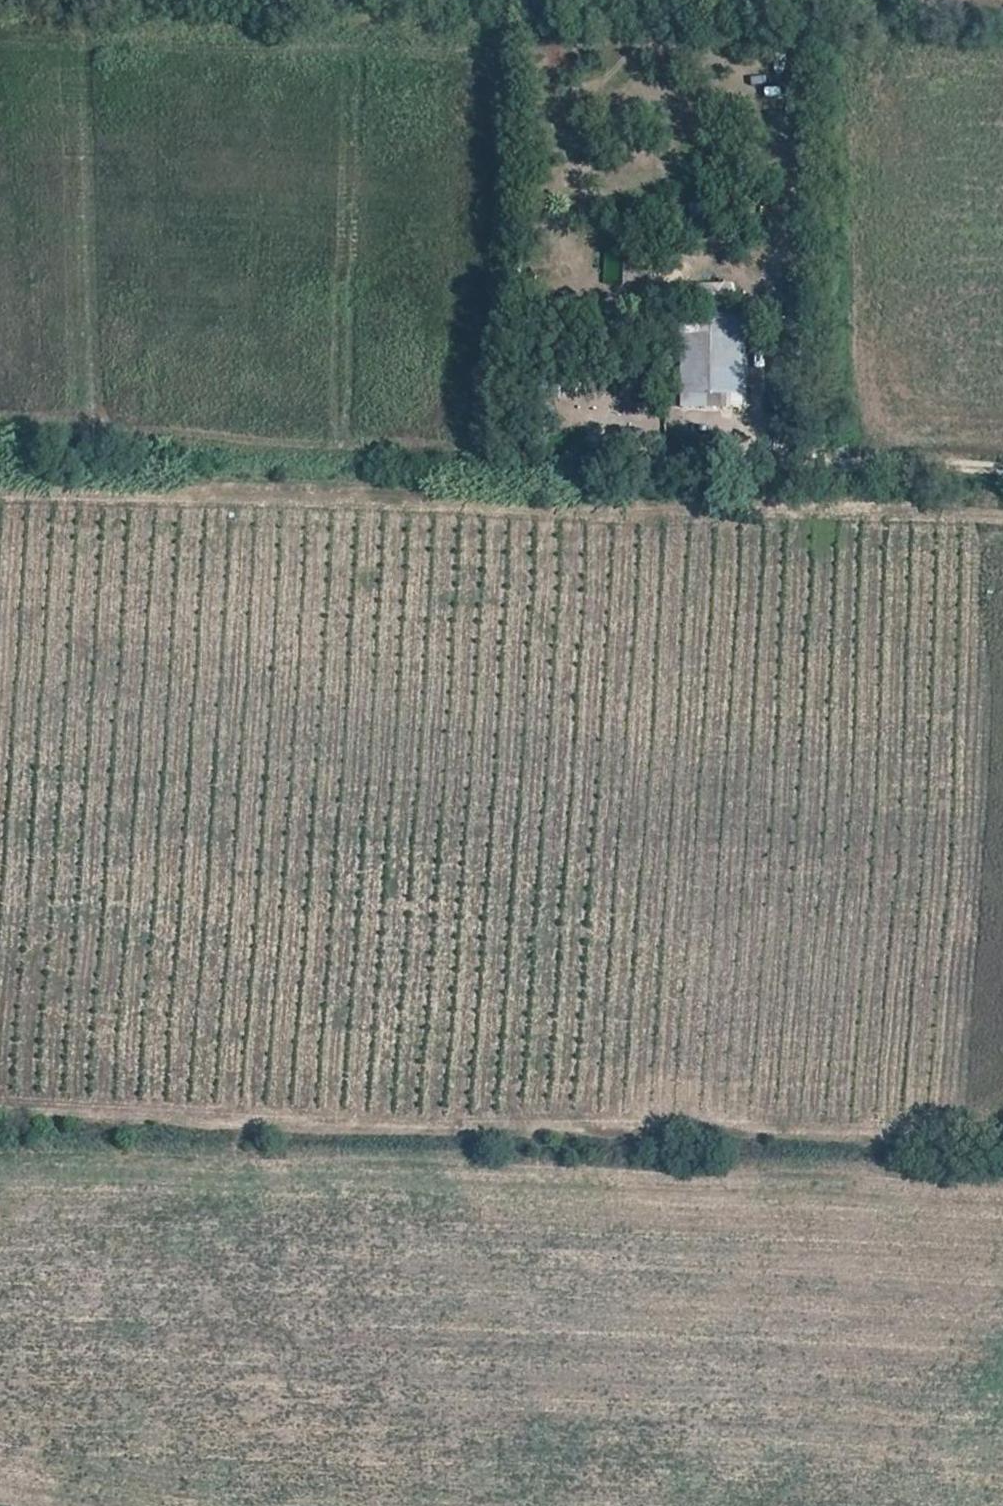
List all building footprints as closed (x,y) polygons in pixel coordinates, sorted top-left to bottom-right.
[(749,405),(746,313),(680,315),(683,407),(749,405)]
